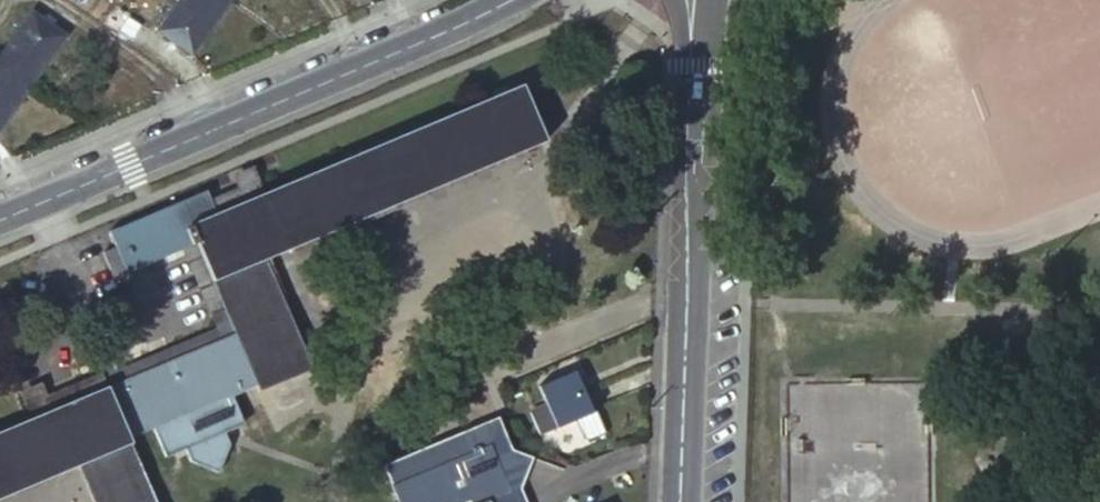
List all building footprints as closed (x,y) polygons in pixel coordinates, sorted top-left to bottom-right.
[(162,35),(196,58),(233,7),(223,0),(188,0),(162,35)] [(0,64),(0,68),(31,91),(69,39),(36,15),(0,64)] [(124,15),(114,29),(138,45),(147,32),(124,15)] [(31,91),(0,68),(0,134),(31,91)] [(75,465),(90,501),(156,501),(128,436),(155,425),(167,458),(186,449),(191,462),(220,474),(230,444),(225,433),(244,425),(232,393),(256,384),(259,389),(312,367),(266,256),(544,138),(521,83),(262,193),(213,214),(207,200),(203,190),(107,230),(114,246),(102,251),(113,277),(182,249),(197,243),(234,335),(107,388),(31,419),(0,432),(0,497),(75,465)] [(235,189),(207,200),(213,214),(262,193),(251,167),(230,175),(235,189)] [(117,368),(101,375),(107,388),(234,335),(197,243),(182,249),(216,327),(117,368)] [(101,375),(117,368),(109,349),(94,355),(100,370),(101,375)] [(539,432),(554,426),(575,417),(590,410),(573,368),(536,383),(544,403),(529,409),(539,432)] [(19,392),(31,419),(107,388),(101,375),(100,370),(45,393),(40,383),(19,392)] [(590,410),(575,417),(582,435),(588,437),(604,430),(594,408),(590,410)] [(489,441),(389,484),(397,501),(514,501),(489,441)]
